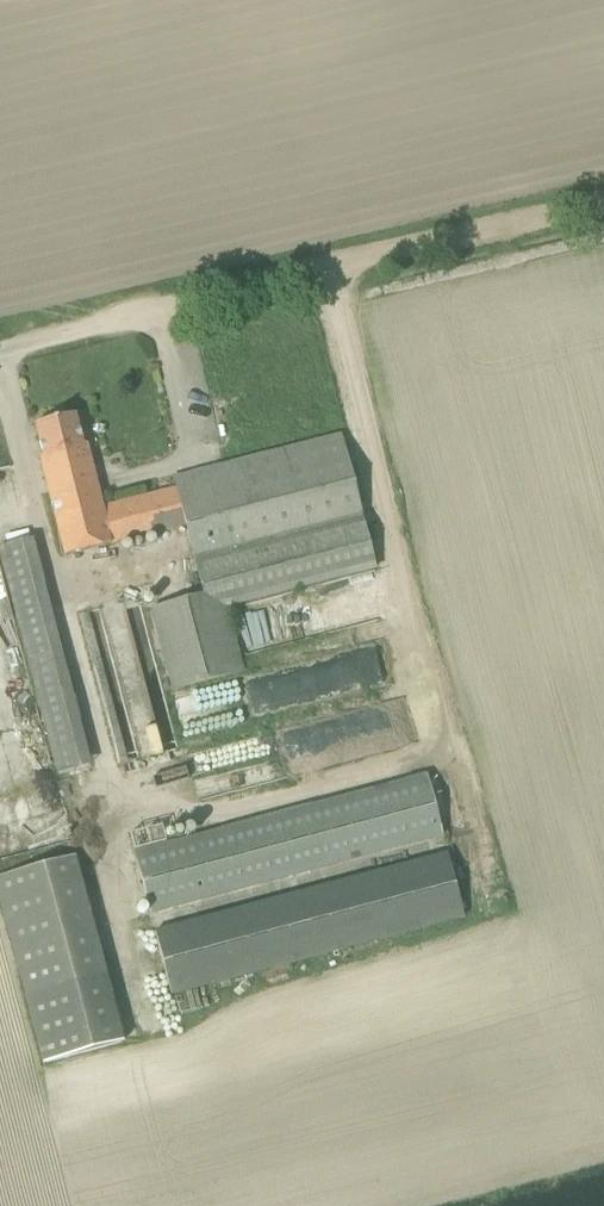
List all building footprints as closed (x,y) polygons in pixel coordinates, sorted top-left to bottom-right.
[(42,455),(39,456),(65,557),(183,526),(202,596),(148,610),(170,693),(244,674),(226,607),(375,569),(340,434),(174,477),(177,489),(102,508),(86,444),(82,445),(74,414),(34,425),(42,455)] [(55,774),(90,766),(34,553),(31,539),(0,547),(0,562),(55,774)] [(141,596),(75,613),(115,768),(182,750),(141,596)] [(189,754),(196,793),(285,778),(281,753),(262,756),(260,742),(246,745),(250,767),(227,771),(223,748),(189,754)] [(444,839),(427,774),(131,851),(148,917),(444,839)] [(466,919),(449,854),(153,931),(170,997),(466,919)] [(73,858),(0,878),(0,906),(41,1061),(121,1041),(73,858)]
